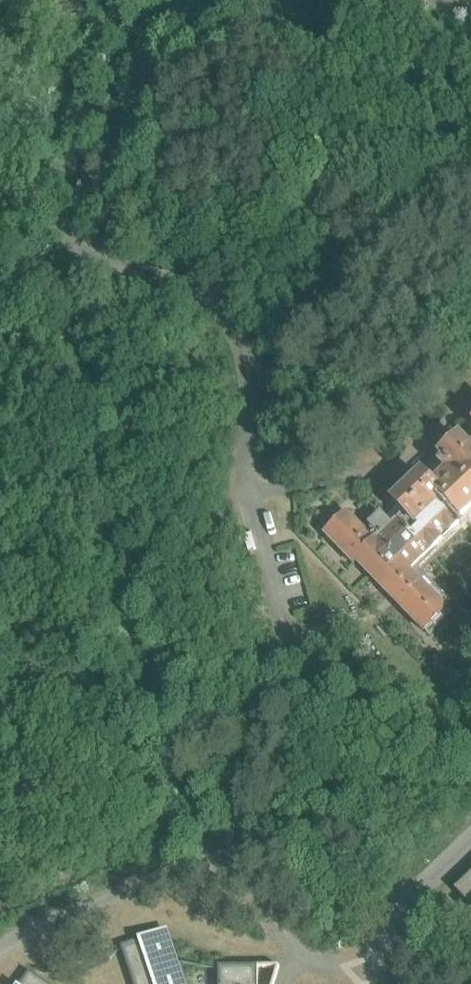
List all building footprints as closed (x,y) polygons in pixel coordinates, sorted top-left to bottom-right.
[(464,442),(459,438),(450,447),(446,443),(438,451),(441,455),(440,456),(444,461),(425,479),(421,474),(393,502),(397,506),(383,519),(380,516),(371,524),(374,528),(367,535),(347,514),(326,534),(354,563),(357,561),(423,631),(446,609),(415,577),(468,527),(462,521),(470,513),(470,435),(464,442)] [(454,889),(470,907),(470,873),(454,889)] [(177,965),(165,931),(147,937),(139,940),(120,946),(133,983),(183,983),(177,965)] [(279,966),(218,967),(218,971),(218,983),(273,983),(279,966)] [(29,971),(20,983),(48,983),(29,971)]
